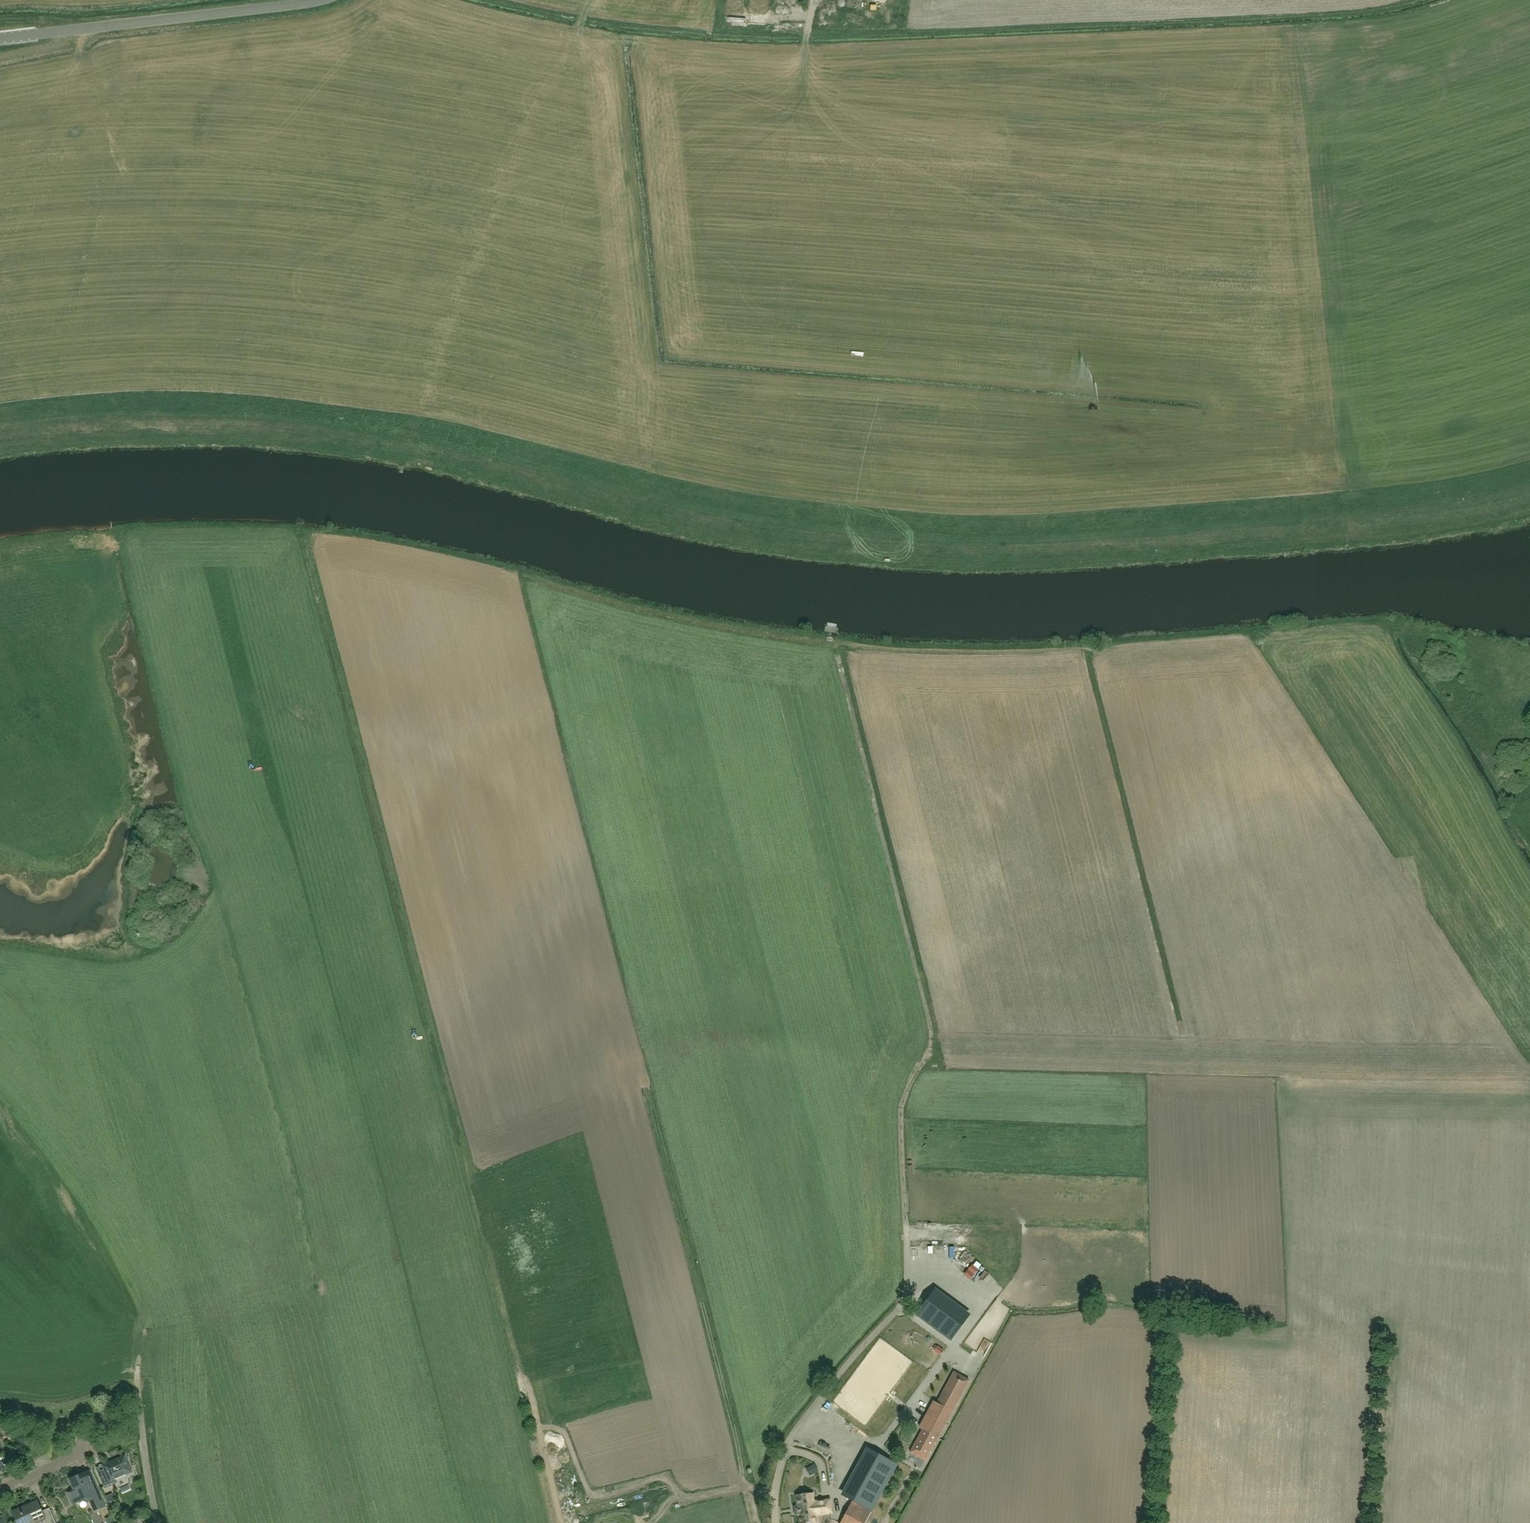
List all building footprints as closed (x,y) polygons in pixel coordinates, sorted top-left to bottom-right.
[(966,1317),(933,1292),(916,1315),(950,1340),(966,1317)] [(943,1351),(936,1346),(932,1353),(940,1358),(943,1351)] [(922,1430),(910,1452),(925,1460),(969,1380),(954,1372),(937,1403),(934,1402),(920,1428),(922,1430)] [(869,1450),(844,1496),(853,1501),(841,1522),(864,1522),(896,1464),(869,1450)] [(104,1469),(98,1472),(105,1488),(116,1482),(115,1479),(132,1471),(124,1455),(114,1460),(115,1461),(103,1467),(104,1469)] [(808,1467),(811,1475),(820,1472),(816,1463),(808,1467)] [(87,1501),(90,1500),(95,1510),(105,1505),(95,1483),(89,1485),(83,1474),(70,1480),(74,1489),(68,1492),(73,1503),(85,1497),(87,1501)] [(108,1503),(115,1500),(112,1494),(105,1497),(108,1503)] [(815,1522),(817,1522),(816,1514),(832,1512),(830,1499),(814,1501),(813,1494),(796,1496),(797,1505),(793,1506),(794,1516),(799,1515),(800,1522),(812,1522),(815,1522)] [(49,1508),(42,1511),(37,1500),(12,1511),(18,1522),(33,1522),(37,1522),(55,1522),(49,1508)]
